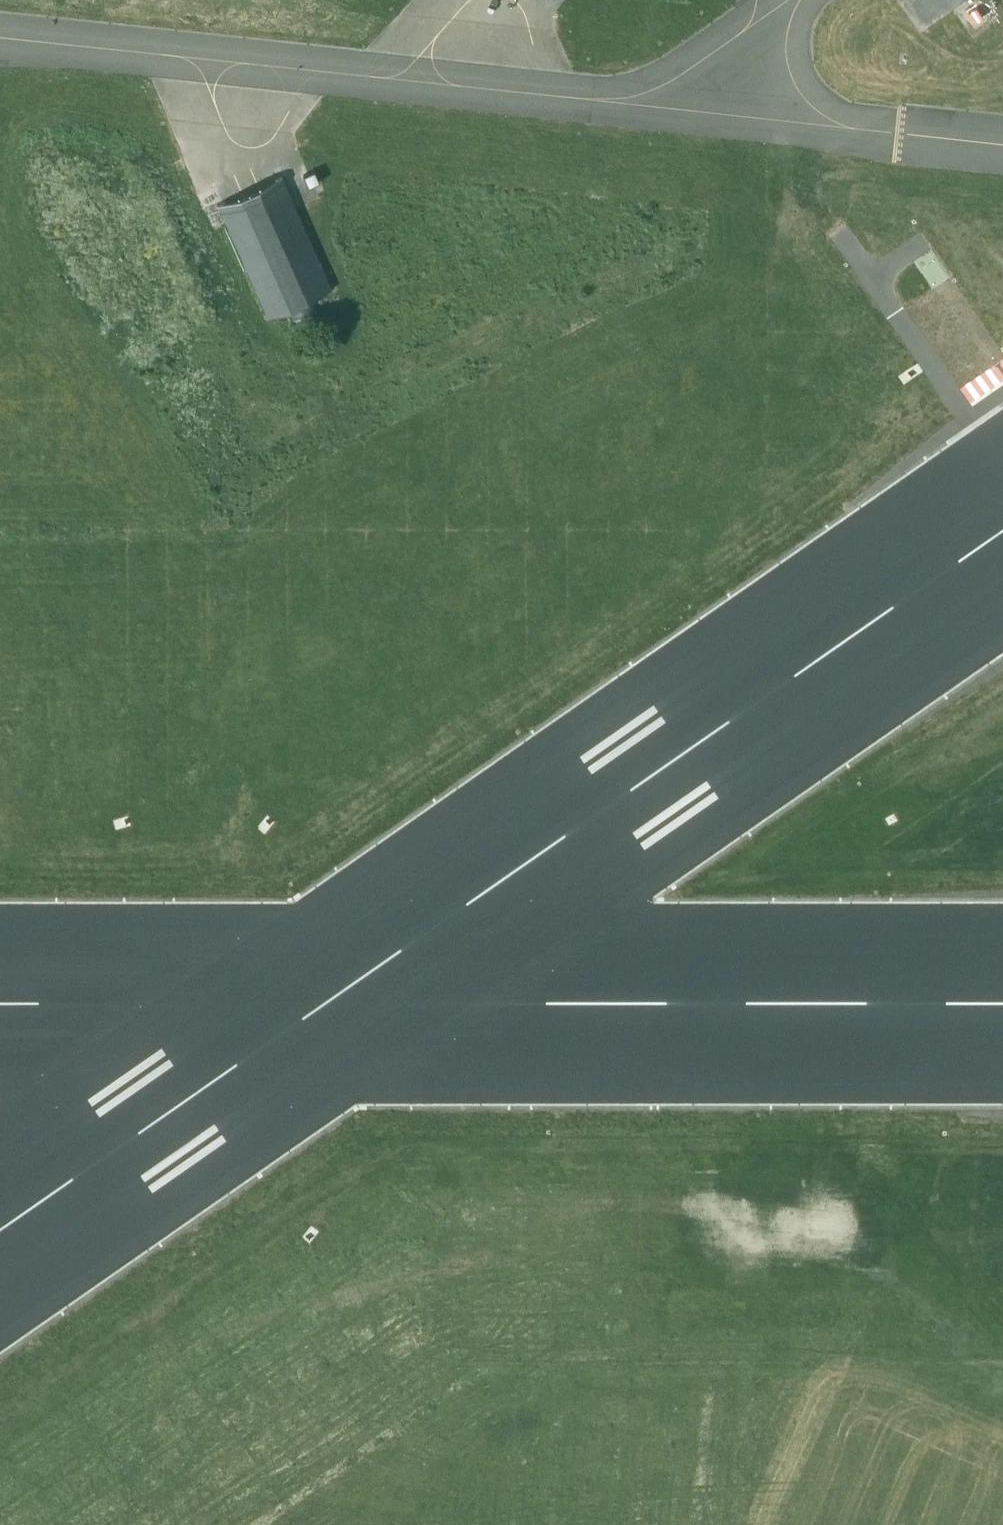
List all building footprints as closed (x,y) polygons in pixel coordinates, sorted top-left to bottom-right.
[(315,170),(304,175),(309,186),(313,184),(320,181),(315,170)] [(218,203),(228,225),(230,230),(227,231),(229,236),(232,235),(268,316),(293,305),(299,318),(320,309),(314,296),(333,288),(302,218),(297,208),(283,175),(218,203)]
